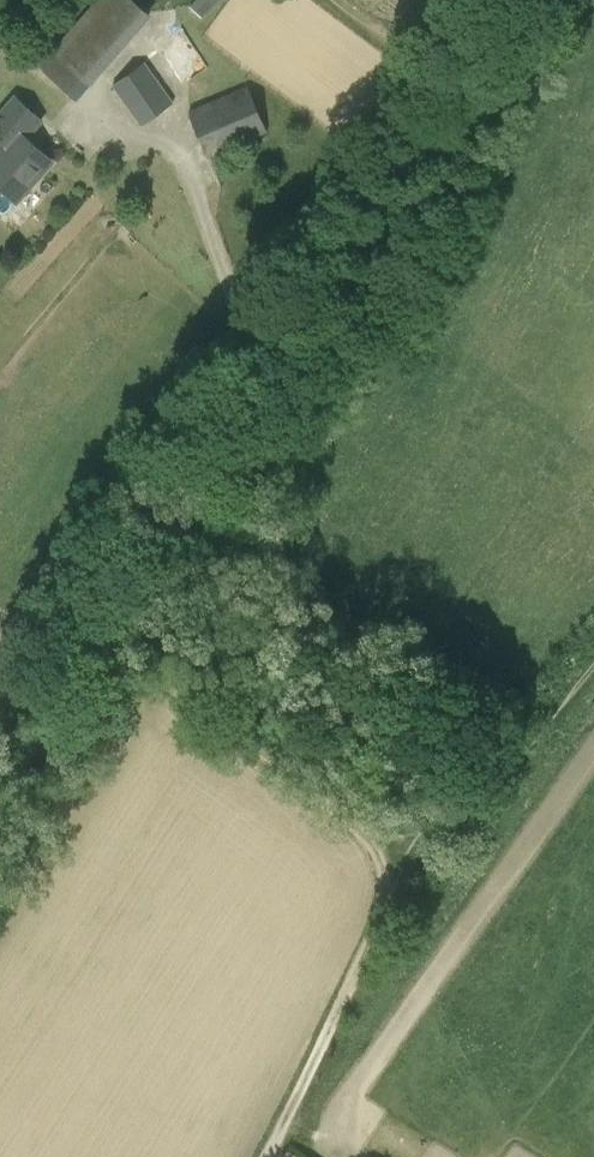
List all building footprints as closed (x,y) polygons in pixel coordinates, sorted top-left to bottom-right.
[(12,95),(50,128),(152,13),(136,0),(94,0),(12,95)] [(201,17),(217,0),(196,0),(190,6),(201,17)] [(171,101),(146,62),(110,85),(139,124),(171,101)] [(266,131),(247,86),(187,110),(206,156),(266,131)] [(51,159),(14,126),(0,142),(0,186),(16,200),(51,159)]
